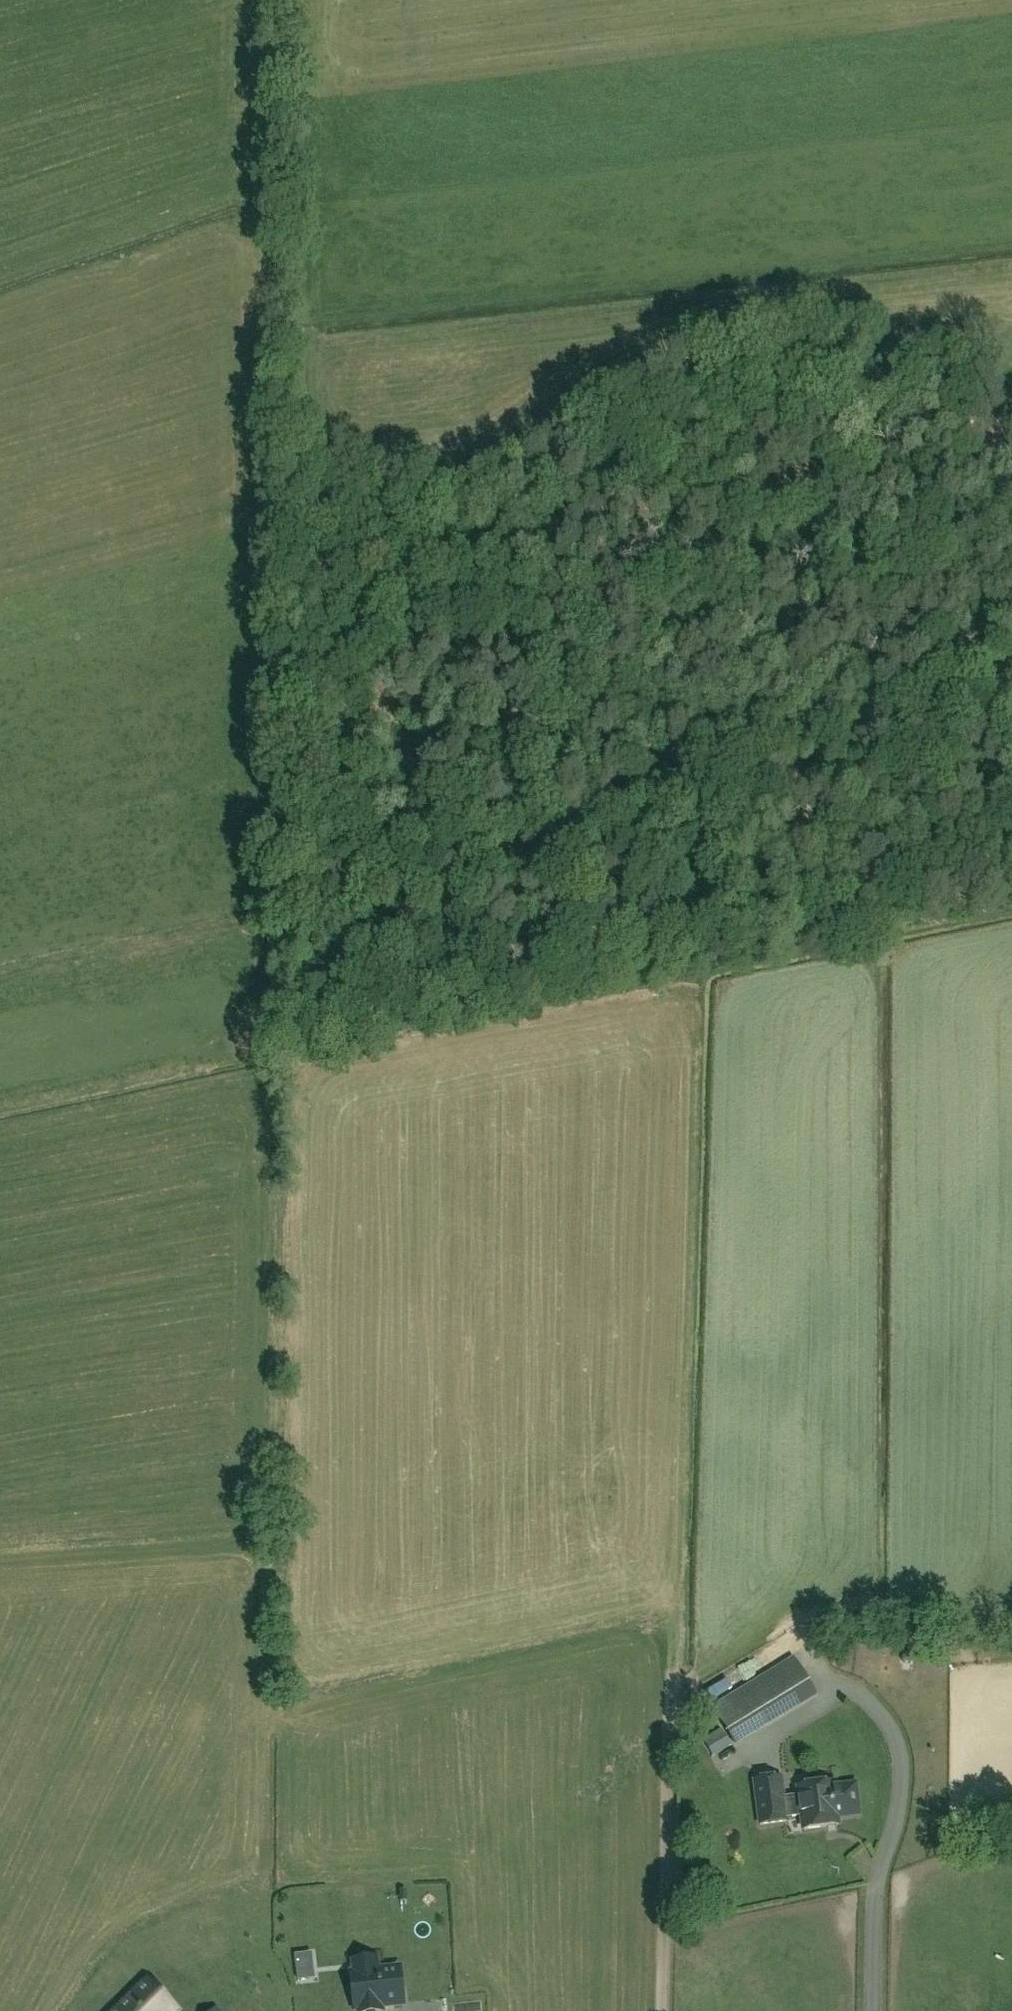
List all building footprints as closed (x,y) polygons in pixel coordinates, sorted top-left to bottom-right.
[(914,1661),(915,1653),(906,1651),(904,1660),(914,1661)] [(793,1659),(713,1708),(734,1742),(814,1693),(793,1659)] [(710,1690),(715,1698),(735,1686),(730,1677),(710,1690)] [(832,1782),(814,1785),(815,1794),(783,1798),(781,1777),(754,1781),(760,1825),(787,1821),(786,1817),(802,1815),(804,1830),(826,1827),(825,1823),(837,1821),(837,1817),(859,1814),(855,1784),(833,1787),(832,1782)] [(403,2003),(399,1968),(351,1974),(355,2009),(359,2008),(359,2010),(378,2010),(381,2010),(381,2006),(403,2003)] [(148,1982),(119,2010),(160,2010),(153,2004),(161,1995),(148,1982)]
